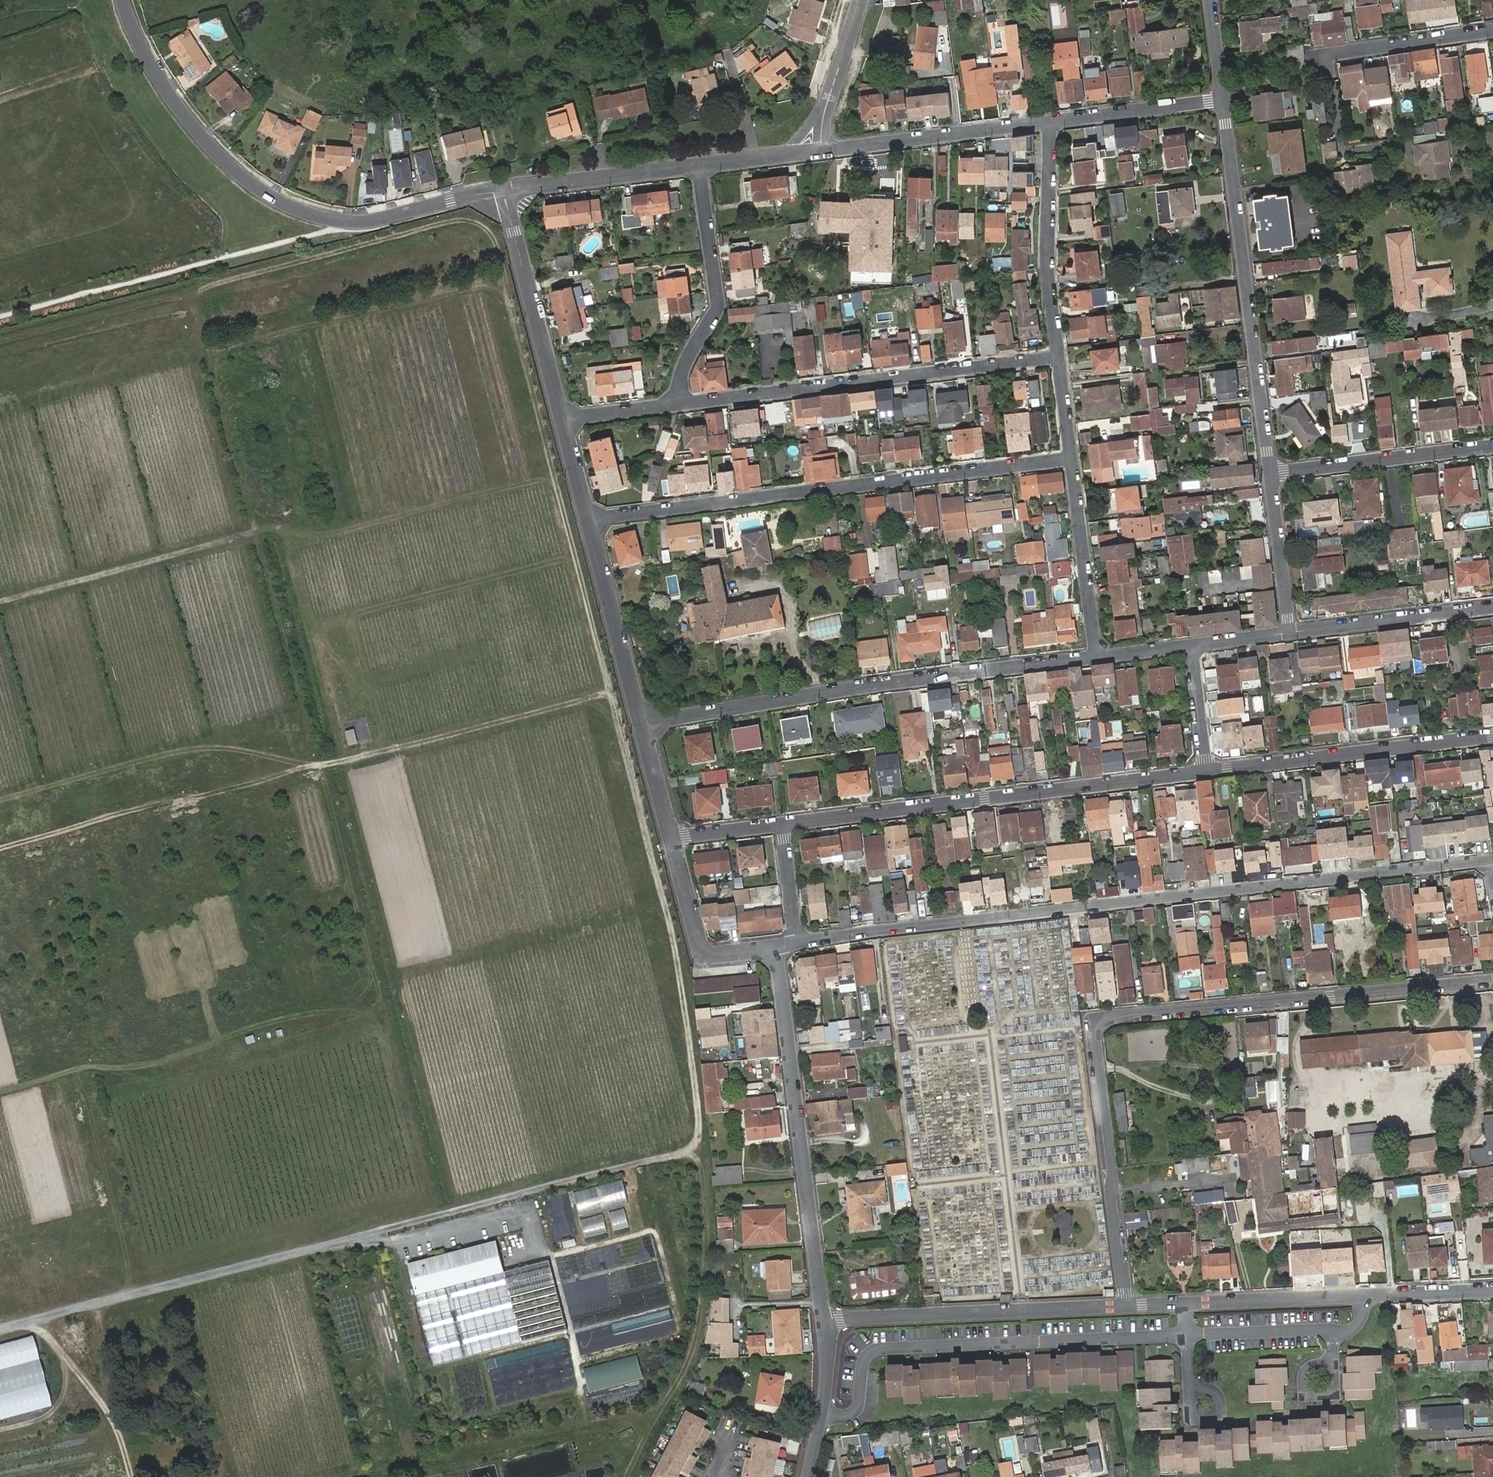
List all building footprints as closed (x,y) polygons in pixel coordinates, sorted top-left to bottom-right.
[(796,22),(793,32),(813,39),(816,30),(826,1),(824,0),(803,0),(801,8),(796,22)] [(1307,3),(1307,0),(1293,0),(1294,8),(1299,8),(1308,6),(1307,3)] [(1352,0),(1345,0),(1346,11),(1354,10),(1352,0)] [(1382,25),(1378,0),(1372,0),(1356,2),(1359,29),(1382,25)] [(1393,10),(1392,1),(1399,0),(1382,0),(1383,11),(1393,10)] [(1409,22),(1439,18),(1438,13),(1458,10),(1456,0),(1416,0),(1406,2),(1409,22)] [(1488,1),(1482,2),(1484,17),(1491,16),(1488,1)] [(1308,6),(1309,16),(1310,16),(1315,15),(1316,24),(1321,23),(1334,21),(1334,18),(1344,16),(1343,10),(1319,14),(1317,2),(1307,3),(1308,6)] [(791,21),(796,22),(801,8),(796,6),(791,21)] [(1308,6),(1299,8),(1294,8),(1288,9),(1289,17),(1300,17),(1309,16),(1308,6)] [(948,8),(938,9),(940,24),(949,23),(948,8)] [(1111,22),(1127,20),(1126,8),(1110,10),(1111,22)] [(1130,22),(1131,29),(1143,27),(1141,14),(1130,15),(1131,22),(1130,22)] [(1310,16),(1312,33),(1320,32),(1319,25),(1317,25),(1316,24),(1315,15),(1310,16)] [(1351,15),(1344,16),(1347,38),(1348,41),(1355,40),(1351,15)] [(198,20),(197,16),(187,19),(189,24),(198,20)] [(1321,23),(1325,46),(1348,42),(1348,41),(1347,38),(1344,16),(1334,18),(1334,21),(1321,23)] [(1241,44),(1242,51),(1244,51),(1261,50),(1271,49),(1270,41),(1265,41),(1264,33),(1278,31),(1278,28),(1277,17),(1256,20),(1248,21),(1241,21),(1243,44),(1241,44)] [(995,73),(1005,71),(1018,70),(1024,69),(1018,23),(1005,25),(1009,56),(993,58),(994,67),(995,73)] [(935,69),(940,28),(922,26),(917,66),(935,69)] [(167,39),(174,50),(176,53),(173,55),(181,69),(180,70),(185,78),(206,64),(183,28),(167,39)] [(1153,50),(1169,49),(1169,45),(1188,42),(1186,28),(1139,34),(1141,52),(1153,50)] [(1083,38),(1085,53),(1093,52),(1091,37),(1083,38)] [(171,52),(174,50),(167,39),(164,41),(171,52)] [(1081,42),(1052,46),(1055,72),(1066,70),(1067,82),(1057,84),(1061,110),(1089,106),(1081,42)] [(734,55),(735,56),(740,57),(752,48),(749,44),(734,55)] [(752,48),(740,57),(748,68),(760,59),(752,48)] [(1171,55),(1169,49),(1153,50),(1154,57),(1171,55)] [(1416,71),(1417,80),(1438,77),(1436,67),(1434,49),(1413,53),(1416,71)] [(782,77),(785,75),(798,65),(787,50),(757,73),(772,94),(786,83),(782,77)] [(1025,59),(1034,58),(1036,57),(1035,50),(1024,51),(1025,59)] [(723,52),(713,54),(714,61),(724,58),(723,52)] [(1401,73),(1416,71),(1413,53),(1390,56),(1392,69),(1400,68),(1401,73)] [(219,62),(224,68),(233,61),(228,54),(219,62)] [(1467,56),(1473,92),(1484,91),(1483,82),(1487,81),(1483,54),(1467,56)] [(1038,87),(1034,58),(1025,59),(1029,89),(1038,87)] [(1441,60),(1444,82),(1450,81),(1452,91),(1462,90),(1457,58),(1441,60)] [(992,103),(999,103),(997,90),(997,88),(989,88),(987,69),(981,70),(980,59),(965,60),(966,74),(970,100),(991,98),(992,103)] [(1111,61),(1111,73),(1129,70),(1128,59),(1111,61)] [(710,62),(697,64),(699,73),(712,69),(710,62)] [(694,76),(697,89),(700,100),(717,96),(714,85),(713,81),(718,80),(715,69),(712,69),(699,73),(697,64),(686,67),(688,77),(694,76)] [(1086,67),(1087,74),(1090,73),(1101,72),(1105,71),(1104,65),(1086,67)] [(1373,119),(1370,103),(1370,99),(1368,89),(1366,90),(1362,65),(1340,68),(1344,93),(1345,97),(1346,108),(1361,106),(1363,121),(1373,119)] [(989,88),(997,88),(995,73),(994,67),(987,68),(987,69),(989,88)] [(1370,99),(1392,96),(1388,71),(1380,72),(1379,68),(1365,70),(1368,89),(1370,99)] [(211,92),(225,109),(233,103),(239,110),(252,99),(246,91),(242,94),(236,87),(222,70),(203,86),(208,94),(211,92)] [(997,88),(997,90),(1013,87),(1013,83),(1019,82),(1018,70),(1005,71),(995,73),(997,88)] [(1132,94),(1129,70),(1111,73),(1114,96),(1132,94)] [(1091,78),(1090,73),(1087,74),(1090,99),(1109,97),(1106,71),(1105,71),(1101,72),(1101,76),(1091,78)] [(1136,72),(1140,100),(1147,99),(1144,71),(1136,72)] [(1450,81),(1444,82),(1448,106),(1455,105),(1456,107),(1463,106),(1462,99),(1463,99),(1462,90),(1452,91),(1450,81)] [(242,94),(246,91),(240,84),(236,87),(242,94)] [(636,109),(650,105),(646,86),(612,95),(611,94),(598,97),(603,116),(615,113),(616,116),(636,112),(636,109)] [(700,100),(697,89),(692,90),(695,101),(700,100)] [(223,111),(225,109),(211,92),(208,94),(223,111)] [(864,117),(869,116),(887,114),(886,98),(885,92),(862,95),(864,117)] [(887,114),(888,119),(908,117),(908,108),(906,108),(904,92),(892,94),(892,97),(886,98),(887,114)] [(1285,99),(1292,98),(1291,92),(1273,94),(1273,92),(1263,93),(1264,96),(1253,96),(1256,120),(1294,115),(1293,109),(1286,110),(1285,99)] [(949,93),(906,97),(908,108),(908,117),(909,121),(951,116),(949,93)] [(1370,103),(1371,106),(1393,102),(1392,96),(1370,99),(1370,103)] [(1481,99),(1483,112),(1492,110),(1492,97),(1481,99)] [(971,106),(992,103),(991,98),(970,100),(971,106)] [(1293,109),(1292,98),(1285,99),(1286,110),(1293,109)] [(1318,117),(1319,122),(1327,121),(1323,98),(1313,99),(1314,109),(1308,109),(1309,118),(1318,117)] [(564,130),(565,133),(573,131),(574,134),(584,131),(575,102),(566,105),(566,107),(548,112),(554,133),(564,130)] [(35,122),(47,120),(45,108),(39,109),(41,116),(34,117),(35,122)] [(309,131),(318,114),(304,109),(302,113),(305,114),(299,127),(309,131)] [(299,130),(263,112),(255,129),(273,139),(270,146),(287,154),(299,130)] [(296,125),(299,127),(305,114),(302,113),(296,125)] [(1456,126),(1464,125),(1463,118),(1455,119),(1456,126)] [(369,144),(371,122),(357,121),(355,142),(369,144)] [(1130,146),(1127,123),(1115,125),(1116,136),(1117,145),(1118,150),(1130,149),(1130,146)] [(1116,136),(1115,125),(1103,126),(1105,138),(1116,136)] [(449,160),(468,155),(467,151),(473,151),(473,153),(487,150),(481,127),(443,136),(449,160)] [(1301,129),(1271,134),(1273,153),(1282,151),(1283,152),(1285,172),(1306,169),(1301,129)] [(1138,132),(1139,145),(1149,145),(1148,138),(1156,137),(1155,130),(1138,132)] [(1164,137),(1168,167),(1188,165),(1184,135),(1164,137)] [(1116,136),(1105,138),(1106,146),(1117,145),(1116,136)] [(1348,144),(1360,142),(1359,136),(1347,138),(1348,144)] [(1324,157),(1338,156),(1337,140),(1324,140),(1324,157)] [(1029,141),(1021,141),(1021,156),(1029,156),(1029,141)] [(1448,142),(1415,146),(1417,164),(1423,163),(1425,179),(1450,176),(1448,161),(1451,161),(1448,142)] [(1100,159),(1114,157),(1114,152),(1105,153),(1104,153),(1104,151),(1099,151),(1097,151),(1096,143),(1087,144),(1088,146),(1072,147),(1074,162),(1094,159),(1100,159)] [(324,172),(331,166),(332,161),(345,163),(346,147),(322,144),(321,152),(313,151),(311,171),(324,172)] [(360,159),(362,145),(351,144),(350,158),(360,159)] [(1139,145),(1130,146),(1130,149),(1130,155),(1140,154),(1139,145)] [(387,183),(420,183),(420,163),(409,163),(406,163),(387,163),(388,155),(376,155),(376,183),(387,183)] [(1118,156),(1121,181),(1133,179),(1130,155),(1118,156)] [(986,156),(987,175),(988,175),(988,182),(998,182),(998,181),(999,181),(999,176),(998,176),(998,175),(1006,175),(1007,175),(1008,158),(995,158),(995,156),(986,156)] [(974,162),(960,162),(960,182),(985,183),(985,180),(985,158),(974,158),(974,162)] [(1094,159),(1074,162),(1077,183),(1096,181),(1094,159)] [(1361,192),(1374,190),(1371,165),(1351,167),(1352,170),(1336,172),(1338,192),(1360,190),(1361,192)] [(988,175),(987,175),(985,175),(985,180),(985,183),(985,185),(1006,186),(1006,175),(998,175),(998,176),(999,176),(999,181),(998,181),(998,182),(988,182),(988,175)] [(1161,176),(1143,178),(1144,185),(1161,183),(1161,176)] [(789,177),(770,180),(773,198),(799,195),(797,178),(789,179),(789,177)] [(910,197),(908,196),(906,236),(916,236),(917,197),(931,198),(932,180),(911,179),(910,197)] [(773,198),(770,180),(753,182),(752,184),(744,184),(747,202),(773,198)] [(1193,189),(1157,193),(1161,222),(1176,221),(1175,217),(1196,214),(1193,189)] [(895,192),(853,191),(853,202),(824,201),(823,233),(853,234),(851,283),(891,284),(895,192)] [(677,192),(648,196),(650,210),(651,213),(670,211),(671,210),(679,209),(677,192)] [(1071,207),(1073,230),(1093,228),(1090,206),(1095,205),(1093,192),(1072,194),(1074,207),(1071,207)] [(1027,193),(1013,193),(1013,205),(1013,209),(1027,210),(1027,193)] [(1110,195),(1111,218),(1125,217),(1122,194),(1110,195)] [(1289,219),(1293,219),(1290,195),(1279,196),(1279,194),(1267,195),(1267,198),(1256,200),(1259,223),(1261,222),(1261,220),(1264,219),(1263,207),(1288,204),(1289,219)] [(650,210),(648,196),(625,198),(627,215),(622,216),(624,229),(642,227),(642,225),(652,224),(651,213),(650,210)] [(568,205),(570,224),(593,222),(590,203),(568,205)] [(1261,222),(1289,219),(1288,204),(1263,207),(1264,219),(1261,220),(1261,222)] [(547,227),(570,224),(568,205),(545,209),(547,227)] [(937,211),(937,238),(953,238),(953,244),(957,245),(957,236),(957,211),(937,211)] [(973,213),(959,213),(959,237),(972,237),(973,213)] [(986,233),(985,233),(984,239),(990,239),(991,234),(1005,234),(1005,219),(993,219),(993,215),(986,215),(986,233)] [(1296,244),(1293,219),(1289,219),(1291,237),(1267,240),(1265,227),(1261,228),(1261,222),(1259,223),(1262,249),(1273,248),(1273,250),(1286,249),(1286,245),(1296,244)] [(1291,237),(1289,219),(1261,222),(1261,228),(1265,227),(1267,240),(1291,237)] [(791,226),(792,233),(806,231),(809,223),(791,226)] [(932,247),(932,224),(925,224),(924,244),(928,244),(927,247),(932,247)] [(1110,230),(1109,225),(1095,227),(1096,239),(1111,238),(1110,230)] [(1,247),(15,243),(11,229),(0,233),(0,242),(1,247)] [(1026,270),(1028,269),(1028,252),(1031,252),(1031,239),(1025,239),(1025,230),(1014,230),(1015,251),(1013,251),(1012,271),(1026,270)] [(1402,278),(1393,280),(1397,310),(1421,307),(1418,282),(1427,281),(1429,294),(1454,292),(1453,282),(1454,282),(1454,276),(1452,276),(1451,267),(1428,270),(1429,272),(1416,273),(1411,233),(1397,235),(1402,278)] [(1387,236),(1393,280),(1402,278),(1397,235),(1387,236)] [(733,272),(752,270),(749,251),(749,243),(729,246),(733,272)] [(1076,255),(1080,280),(1101,277),(1097,252),(1076,255)] [(572,256),(555,258),(556,270),(574,268),(572,256)] [(1346,270),(1360,269),(1358,256),(1344,258),(1346,270)] [(989,275),(1011,272),(1011,258),(996,258),(996,266),(990,266),(989,275)] [(1316,259),(1263,265),(1265,274),(1311,268),(1311,267),(1317,267),(1316,259)] [(634,262),(618,264),(620,273),(636,272),(634,262)] [(601,280),(618,278),(617,266),(599,268),(601,280)] [(685,295),(687,295),(684,269),(665,271),(666,279),(656,281),(658,299),(668,297),(685,295)] [(755,296),(752,270),(733,272),(736,299),(755,296)] [(1027,275),(1026,270),(1012,271),(1014,284),(1026,283),(1028,282),(1027,275)] [(950,280),(951,280),(951,273),(933,275),(933,283),(937,282),(950,280)] [(990,289),(988,278),(965,281),(967,292),(990,289)] [(965,297),(962,279),(958,279),(951,280),(950,280),(952,298),(965,297)] [(1014,284),(1019,319),(1021,337),(1039,335),(1037,317),(1035,317),(1035,309),(1029,310),(1026,283),(1014,284)] [(1137,297),(1155,295),(1153,285),(1136,287),(1137,297)] [(1238,302),(1236,286),(1205,290),(1207,306),(1238,302)] [(551,291),(557,314),(577,310),(570,287),(551,291)] [(633,288),(622,290),(623,297),(634,295),(633,288)] [(1093,307),(1091,289),(1071,292),(1073,310),(1093,307)] [(870,301),(869,292),(861,293),(863,302),(870,301)] [(863,302),(861,293),(853,294),(854,308),(864,307),(863,302)] [(1157,305),(1160,328),(1182,326),(1178,302),(1177,293),(1168,294),(1169,303),(1157,305)] [(854,308),(853,294),(844,295),(846,309),(854,308)] [(691,320),(687,295),(685,295),(668,297),(671,322),(691,320)] [(1150,296),(1137,298),(1137,307),(1138,310),(1140,330),(1141,338),(1155,337),(1154,328),(1148,329),(1145,306),(1151,306),(1150,296)] [(1279,321),(1306,318),(1303,297),(1275,300),(1276,310),(1277,310),(1279,321)] [(839,311),(837,298),(825,300),(825,305),(834,304),(835,312),(839,311)] [(802,301),(789,303),(790,313),(803,311),(802,301)] [(1209,322),(1240,318),(1238,302),(1207,306),(1209,322)] [(787,303),(780,304),(753,308),(757,335),(785,331),(791,330),(787,303)] [(926,306),(922,307),(923,309),(915,310),(918,334),(928,333),(927,328),(941,325),(940,324),(938,305),(931,305),(931,308),(926,309),(926,306)] [(1339,318),(1355,316),(1354,305),(1337,306),(1339,318)] [(816,308),(818,323),(826,322),(824,307),(816,308)] [(577,310),(582,329),(589,328),(583,308),(577,310)] [(577,310),(557,314),(563,336),(583,331),(582,329),(577,310)] [(747,312),(728,315),(730,323),(748,320),(747,312)] [(1003,340),(1012,338),(1010,323),(1010,316),(999,318),(993,318),(994,324),(995,335),(996,338),(1002,337),(1003,340)] [(1090,321),(1069,324),(1072,339),(1098,336),(1096,324),(1102,324),(1101,317),(1090,319),(1090,321)] [(942,323),(946,352),(948,352),(948,358),(957,357),(956,350),(966,350),(962,321),(942,323)] [(641,327),(632,328),(634,341),(643,339),(641,327)] [(794,348),(792,330),(791,330),(785,331),(788,349),(794,348)] [(842,335),(846,364),(862,362),(860,346),(863,346),(860,330),(842,332),(842,335)] [(1462,333),(1462,330),(1448,332),(1450,351),(1452,370),(1454,386),(1465,385),(1458,334),(1462,333)] [(627,332),(612,334),(613,346),(628,344),(627,332)] [(1450,351),(1448,332),(1418,336),(1419,341),(1403,343),(1405,358),(1421,356),(1420,353),(1438,351),(1438,349),(1446,347),(1447,351),(1450,351)] [(898,338),(872,341),(875,367),(909,363),(906,344),(909,344),(907,333),(898,334),(898,338)] [(829,366),(846,364),(842,335),(826,337),(829,366)] [(987,357),(1019,353),(1018,343),(1013,343),(1012,338),(1003,340),(1002,337),(996,338),(995,335),(985,336),(987,357)] [(1318,349),(1316,336),(1308,337),(1273,341),(1275,355),(1318,349)] [(1155,337),(1141,338),(1145,366),(1149,366),(1148,352),(1151,352),(1150,345),(1155,345),(1155,337)] [(809,343),(812,368),(815,368),(812,339),(794,341),(794,344),(809,343)] [(1391,341),(1393,351),(1402,349),(1401,340),(1391,341)] [(798,369),(812,368),(809,343),(794,344),(798,369)] [(1385,343),(1369,345),(1369,347),(1369,349),(1370,357),(1387,356),(1385,343)] [(1156,363),(1155,348),(1155,345),(1150,345),(1151,352),(1148,352),(1149,366),(1145,366),(1146,372),(1158,371),(1156,363)] [(1168,370),(1182,368),(1181,360),(1180,352),(1179,345),(1155,348),(1156,363),(1167,362),(1168,370)] [(930,360),(928,346),(921,347),(923,361),(930,360)] [(1121,367),(1119,349),(1094,351),(1096,370),(1121,367)] [(1372,373),(1370,357),(1369,349),(1335,353),(1336,362),(1333,362),(1336,388),(1360,385),(1360,379),(1351,380),(1349,366),(1363,364),(1365,374),(1372,373)] [(1314,364),(1312,354),(1276,359),(1281,396),(1296,394),(1293,373),(1293,371),(1307,369),(1308,371),(1309,371),(1314,370),(1314,364)] [(568,356),(562,358),(565,367),(570,365),(568,356)] [(614,372),(617,392),(645,388),(643,369),(642,361),(613,365),(614,372)] [(693,392),(726,389),(723,362),(697,365),(692,376),(693,379),(691,379),(693,392)] [(1483,402),(1485,423),(1492,422),(1492,364),(1481,365),(1483,377),(1489,376),(1492,401),(1486,402),(1483,402)] [(589,396),(617,392),(614,372),(613,365),(598,368),(600,374),(587,376),(589,396)] [(600,374),(598,368),(586,369),(587,376),(600,374)] [(1223,400),(1240,398),(1239,389),(1242,389),(1239,368),(1219,371),(1223,400)] [(1146,372),(1132,374),(1133,384),(1141,383),(1147,382),(1146,373),(1146,372)] [(1483,377),(1486,402),(1492,401),(1489,376),(1483,377)] [(1187,394),(1189,404),(1195,403),(1201,403),(1197,377),(1165,381),(1167,397),(1187,394)] [(1037,381),(1026,382),(1026,385),(1029,385),(1030,397),(1040,396),(1037,381)] [(1026,385),(1026,382),(1015,384),(1017,400),(1028,398),(1026,385)] [(891,388),(876,390),(879,415),(894,413),(895,419),(904,418),(904,415),(928,412),(925,384),(908,386),(910,399),(893,401),(891,388)] [(1088,400),(1090,412),(1121,408),(1118,385),(1082,390),(1084,400),(1088,400)] [(1360,385),(1336,388),(1338,402),(1345,403),(1355,402),(1362,398),(1360,385)] [(997,431),(993,406),(992,405),(990,386),(978,387),(980,411),(984,410),(987,432),(997,431)] [(998,412),(1004,411),(1001,387),(996,387),(996,394),(995,395),(998,412)] [(1148,389),(1150,409),(1158,408),(1155,388),(1148,389)] [(1328,405),(1326,390),(1311,391),(1314,407),(1328,405)] [(970,412),(967,391),(937,394),(940,422),(961,420),(960,413),(970,412)] [(860,392),(852,393),(854,404),(862,403),(860,392)] [(850,393),(821,397),(824,423),(830,422),(829,417),(853,413),(850,393)] [(1461,395),(1455,395),(1457,406),(1459,426),(1479,423),(1477,405),(1464,406),(1463,401),(1461,402),(1461,395)] [(821,397),(796,400),(799,419),(818,417),(819,431),(819,432),(825,431),(824,423),(821,397)] [(1189,404),(1186,404),(1186,412),(1196,410),(1195,403),(1189,404)] [(1186,412),(1186,404),(1175,406),(1176,413),(1186,412)] [(1285,415),(1306,446),(1321,436),(1300,405),(1285,415)] [(759,406),(732,409),(736,437),(763,433),(759,406)] [(1377,408),(1381,446),(1397,445),(1392,406),(1377,408)] [(1457,406),(1438,408),(1440,428),(1459,426),(1457,406)] [(1419,410),(1422,431),(1440,428),(1438,408),(1419,410)] [(1154,435),(1162,434),(1162,436),(1173,434),(1172,426),(1167,427),(1167,417),(1161,417),(1161,409),(1158,410),(1151,411),(1154,435)] [(1238,410),(1214,413),(1216,428),(1240,425),(1238,410)] [(709,443),(709,448),(725,446),(724,441),(723,435),(721,413),(706,415),(705,415),(706,426),(709,443)] [(829,417),(830,422),(854,419),(853,413),(829,417)] [(1030,413),(1005,416),(1007,434),(1009,433),(1010,450),(1030,448),(1028,431),(1032,430),(1030,415),(1030,413)] [(1032,430),(1034,444),(1049,442),(1045,413),(1030,415),(1032,430)] [(1151,414),(1136,416),(1138,430),(1152,428),(1151,414)] [(1352,438),(1368,437),(1367,420),(1351,422),(1352,438)] [(659,421),(649,422),(650,431),(660,429),(659,421)] [(1198,424),(1199,431),(1206,430),(1205,423),(1198,424)] [(1189,425),(1190,432),(1199,431),(1198,424),(1189,425)] [(1218,451),(1220,466),(1230,464),(1249,461),(1244,425),(1214,429),(1216,445),(1207,447),(1208,452),(1218,451)] [(709,443),(706,426),(685,429),(687,446),(691,446),(709,443)] [(971,430),(954,432),(955,442),(949,443),(951,452),(956,452),(957,454),(974,452),(974,451),(984,450),(981,428),(971,430)] [(664,430),(657,449),(665,452),(671,432),(664,430)] [(819,432),(819,431),(808,432),(810,440),(820,438),(820,435),(819,432)] [(1331,435),(1333,447),(1347,445),(1346,433),(1331,435)] [(856,434),(848,435),(850,447),(857,446),(856,434)] [(1152,436),(1142,437),(1145,461),(1154,460),(1152,436)] [(591,442),(598,471),(617,466),(609,437),(591,442)] [(897,461),(922,458),(919,437),(894,439),(897,461)] [(810,440),(810,444),(812,456),(827,454),(825,438),(810,440)] [(1098,474),(1094,474),(1095,482),(1121,479),(1120,470),(1113,471),(1112,461),(1126,459),(1137,458),(1135,440),(1110,443),(1090,446),(1093,467),(1096,467),(1098,474)] [(859,445),(861,463),(879,461),(878,449),(877,450),(876,443),(859,445)] [(812,457),(812,456),(810,444),(802,445),(803,458),(805,458),(811,457),(812,457)] [(745,449),(732,450),(734,462),(736,484),(736,487),(750,485),(760,484),(758,465),(747,467),(745,449)] [(805,477),(806,483),(840,479),(837,453),(827,454),(812,456),(812,457),(811,457),(813,475),(807,477),(805,477)] [(805,458),(807,477),(813,475),(811,457),(805,458)] [(1165,460),(1156,461),(1158,473),(1167,472),(1165,460)] [(626,464),(617,466),(623,488),(632,485),(626,464)] [(1210,470),(1211,480),(1244,476),(1245,481),(1245,483),(1255,483),(1252,465),(1210,470)] [(617,466),(598,471),(604,493),(623,488),(617,466)] [(650,491),(658,492),(662,467),(655,466),(650,491)] [(686,477),(670,478),(671,494),(710,490),(707,467),(685,470),(686,477)] [(1479,502),(1478,487),(1472,487),(1470,470),(1446,473),(1450,506),(1479,502)] [(1045,494),(1065,491),(1063,474),(1038,478),(1040,492),(1045,491),(1045,494)] [(1434,475),(1414,478),(1418,512),(1419,515),(1439,512),(1434,475)] [(1244,476),(1211,480),(1212,485),(1245,481),(1244,476)] [(1040,496),(1040,492),(1038,478),(1028,478),(1022,479),(1025,498),(1031,497),(1040,496)] [(1185,487),(1203,485),(1202,478),(1184,480),(1185,487)] [(1114,509),(1139,504),(1135,481),(1110,486),(1114,509)] [(1368,486),(1367,482),(1355,484),(1359,519),(1381,517),(1377,485),(1369,486),(1368,486)] [(1258,496),(1257,489),(1232,492),(1233,499),(1258,496)] [(897,513),(913,511),(912,495),(891,498),(895,527),(899,527),(898,520),(897,513)] [(933,528),(934,532),(939,532),(935,496),(916,500),(921,537),(926,537),(925,534),(925,529),(933,528)] [(1187,505),(1187,507),(1210,504),(1209,496),(1187,499),(1186,498),(1162,501),(1164,512),(1173,511),(1172,507),(1187,505)] [(873,518),(887,516),(887,513),(885,499),(866,501),(869,523),(873,522),(873,518)] [(1001,500),(1003,519),(1006,518),(1007,524),(1016,523),(1013,499),(1001,500)] [(968,522),(969,528),(978,527),(1001,524),(1000,519),(1003,519),(1001,500),(999,500),(975,503),(966,504),(968,522)] [(942,504),(946,531),(967,528),(964,501),(942,504)] [(1308,525),(1339,521),(1336,502),(1309,505),(1310,514),(1306,515),(1308,525)] [(1025,504),(1016,505),(1019,527),(1027,527),(1025,504)] [(1045,516),(1056,515),(1058,515),(1056,507),(1044,509),(1045,516)] [(914,517),(913,511),(897,513),(898,520),(914,517)] [(1163,523),(1161,513),(1148,515),(1148,517),(1125,520),(1128,537),(1135,536),(1136,539),(1143,538),(1143,534),(1151,534),(1149,524),(1163,523)] [(1434,515),(1437,539),(1442,539),(1439,514),(1434,515)] [(1048,562),(1052,562),(1052,559),(1068,557),(1065,541),(1056,541),(1056,537),(1060,537),(1056,515),(1045,516),(1048,537),(1045,537),(1048,562)] [(1354,523),(1355,535),(1373,532),(1372,524),(1363,525),(1363,522),(1353,523),(1354,523)] [(698,523),(666,527),(670,549),(702,545),(698,523)] [(1344,528),(1345,536),(1355,535),(1354,523),(1343,524),(1344,528)] [(1345,536),(1344,528),(1336,529),(1336,537),(1338,537),(1345,536)] [(1167,538),(1172,537),(1174,537),(1173,529),(1166,529),(1167,538)] [(1421,556),(1418,534),(1416,534),(1415,529),(1390,532),(1391,537),(1387,538),(1389,560),(1421,556)] [(736,572),(773,564),(767,531),(742,536),(745,552),(733,554),(733,555),(736,572)] [(1467,548),(1466,531),(1443,534),(1445,551),(1467,548)] [(615,540),(621,561),(631,559),(632,564),(643,561),(636,534),(615,540)] [(1023,545),(1037,544),(1040,543),(1039,536),(1022,538),(1023,545)] [(1100,546),(1116,544),(1115,536),(1098,538),(1100,546)] [(1168,557),(1169,562),(1170,562),(1171,574),(1178,573),(1177,563),(1175,563),(1175,562),(1195,560),(1193,541),(1173,544),(1172,537),(1167,538),(1166,538),(1167,547),(1168,557)] [(1273,590),(1270,563),(1266,563),(1263,537),(1240,540),(1243,566),(1249,566),(1253,592),(1273,590)] [(1340,546),(1338,537),(1336,537),(1318,539),(1319,549),(1324,548),(1340,546)] [(839,538),(823,540),(825,553),(841,551),(839,538)] [(1167,547),(1166,538),(1151,540),(1153,549),(1167,547)] [(1023,545),(1017,546),(1018,557),(1020,556),(1021,564),(1044,561),(1042,543),(1040,543),(1037,544),(1023,545)] [(1310,562),(1310,559),(1301,561),(1305,590),(1333,587),(1331,572),(1346,570),(1342,546),(1324,548),(1319,549),(1312,550),(1313,559),(1315,559),(1315,562),(1310,562)] [(898,578),(895,549),(886,550),(890,579),(898,578)] [(869,584),(887,582),(883,550),(877,551),(880,572),(876,572),(877,576),(869,577),(869,584)] [(866,578),(864,556),(847,558),(849,580),(866,578)] [(1169,562),(1168,557),(1158,558),(1160,576),(1171,575),(1169,562)] [(1457,566),(1472,565),(1471,557),(1459,559),(1459,562),(1456,563),(1457,566)] [(1113,582),(1131,580),(1128,558),(1109,561),(1113,582)] [(988,562),(989,570),(1000,569),(1004,569),(1003,561),(988,562)] [(1053,565),(1054,577),(1071,575),(1069,563),(1053,565)] [(1471,582),(1472,585),(1488,583),(1486,563),(1472,565),(1457,566),(1459,584),(1471,582)] [(712,615),(718,641),(719,640),(720,642),(786,629),(779,597),(728,607),(720,566),(704,569),(711,605),(710,605),(712,615)] [(1016,568),(1017,574),(1017,577),(1029,575),(1028,566),(1016,568)] [(948,567),(923,570),(926,593),(951,589),(948,567)] [(924,577),(923,571),(901,574),(902,580),(924,577)] [(950,585),(975,582),(974,572),(953,574),(950,574),(949,574),(950,585)] [(1423,576),(1426,596),(1450,593),(1448,573),(1423,576)] [(1014,574),(1002,576),(1003,585),(1015,584),(1014,574)] [(1142,579),(1135,580),(1136,587),(1143,586),(1142,579)] [(1136,587),(1135,580),(1131,580),(1113,582),(1115,599),(1115,601),(1117,620),(1135,618),(1139,617),(1136,587)] [(882,583),(884,597),(898,595),(896,581),(888,582),(882,583)] [(874,598),(884,597),(882,583),(872,585),(874,598)] [(1408,587),(1361,594),(1363,610),(1363,614),(1410,608),(1408,587)] [(1273,590),(1253,592),(1257,627),(1278,625),(1273,590)] [(1326,614),(1363,610),(1361,594),(1313,600),(1314,613),(1320,612),(1326,614)] [(1070,622),(1074,621),(1073,613),(1079,613),(1077,604),(1069,605),(1069,606),(1070,622)] [(708,643),(718,641),(712,615),(710,605),(695,607),(699,623),(692,624),(696,643),(708,640),(708,643)] [(1055,612),(1058,642),(1077,640),(1074,621),(1070,622),(1069,606),(1054,608),(1055,612)] [(646,614),(646,607),(632,609),(633,617),(646,614)] [(1188,615),(1191,636),(1242,629),(1240,609),(1188,615)] [(1036,645),(1058,642),(1055,612),(1050,613),(1051,618),(1051,622),(1041,624),(1034,624),(1024,626),(1026,647),(1036,645)] [(1176,617),(1175,613),(1166,614),(1167,624),(1176,623),(1176,617)] [(1178,637),(1190,636),(1188,615),(1183,616),(1176,617),(1176,623),(1178,637)] [(1135,618),(1117,620),(1119,637),(1137,635),(1135,618)] [(914,653),(940,650),(938,631),(945,630),(944,619),(918,621),(919,627),(919,633),(900,635),(903,661),(914,660),(914,653)] [(996,650),(1008,648),(1005,620),(994,621),(996,650)] [(1470,636),(1468,621),(1457,623),(1459,637),(1470,636)] [(957,641),(958,653),(979,650),(978,638),(977,632),(965,633),(964,629),(961,629),(962,641),(957,641)] [(1485,629),(1473,631),(1475,645),(1487,643),(1485,629)] [(977,632),(978,638),(995,636),(994,630),(977,632)] [(1409,630),(1379,634),(1383,665),(1413,661),(1409,630)] [(1449,663),(1446,639),(1422,642),(1425,666),(1449,663)] [(1318,642),(1319,653),(1326,652),(1325,646),(1324,641),(1318,642)] [(886,643),(880,644),(881,654),(888,653),(886,643)] [(881,654),(880,644),(877,644),(859,646),(860,656),(861,667),(889,663),(888,653),(881,654)] [(1342,670),(1339,644),(1325,646),(1326,652),(1319,653),(1321,672),(1342,670)] [(1268,646),(1257,647),(1259,659),(1270,658),(1268,646)] [(1311,647),(1297,649),(1298,657),(1300,669),(1301,675),(1321,672),(1319,653),(1312,654),(1311,647)] [(1383,665),(1380,648),(1351,651),(1351,659),(1351,663),(1352,669),(1383,666),(1383,665)] [(1258,656),(1238,658),(1241,684),(1261,681),(1258,656)] [(1480,688),(1491,687),(1491,684),(1492,683),(1492,656),(1476,658),(1478,674),(1480,688)] [(1291,688),(1302,687),(1302,686),(1301,680),(1301,675),(1300,669),(1298,657),(1288,658),(1289,662),(1284,662),(1285,664),(1281,664),(1280,663),(1269,664),(1273,696),(1291,694),(1291,688)] [(1081,670),(1068,672),(1071,696),(1073,711),(1097,708),(1095,689),(1117,687),(1114,664),(1091,667),(1092,677),(1081,678),(1081,670)] [(1217,670),(1220,691),(1242,688),(1241,684),(1239,667),(1217,670)] [(1149,672),(1152,697),(1174,695),(1171,669),(1149,672)] [(1117,673),(1123,721),(1133,720),(1131,706),(1130,697),(1137,695),(1135,671),(1117,673)] [(1050,700),(1050,703),(1054,703),(1052,697),(1052,693),(1070,691),(1069,683),(1068,672),(1046,675),(1050,700)] [(1377,672),(1379,687),(1385,686),(1383,672),(1377,672)] [(1027,702),(1050,700),(1046,675),(1024,677),(1027,702)] [(1352,675),(1343,676),(1343,681),(1344,691),(1354,689),(1352,675)] [(1183,684),(1182,676),(1175,677),(1176,686),(1183,684)] [(1337,695),(1345,694),(1344,691),(1343,681),(1335,682),(1337,695)] [(1318,692),(1318,684),(1302,686),(1303,694),(1318,692)] [(951,696),(950,691),(928,693),(930,715),(961,712),(959,695),(951,696)] [(967,691),(960,692),(961,699),(968,698),(967,691)] [(980,693),(985,731),(994,730),(994,723),(992,723),(989,692),(980,693)] [(1347,712),(1349,730),(1390,726),(1387,702),(1386,692),(1379,693),(1381,707),(1355,711),(1347,712)] [(1456,695),(1457,700),(1460,700),(1460,701),(1478,699),(1478,693),(1456,695)] [(1139,705),(1137,695),(1130,697),(1131,706),(1139,705)] [(1014,712),(1012,696),(1006,696),(1007,712),(1014,712)] [(1246,715),(1244,699),(1217,702),(1219,718),(1221,718),(1225,751),(1264,747),(1262,728),(1241,730),(1240,715),(1246,715)] [(1478,699),(1460,701),(1460,700),(1457,700),(1450,701),(1452,718),(1480,715),(1478,699)] [(1400,700),(1387,702),(1390,726),(1390,730),(1422,726),(1420,707),(1401,709),(1400,700)] [(1481,706),(1483,727),(1492,725),(1492,704),(1481,706)] [(880,708),(850,713),(850,716),(836,719),(838,727),(841,727),(843,736),(883,730),(880,708)] [(1152,708),(1144,709),(1144,714),(1145,721),(1159,720),(1158,713),(1152,713),(1152,708)] [(1051,711),(1053,725),(1061,724),(1059,709),(1051,711)] [(1312,732),(1336,730),(1336,731),(1343,731),(1342,719),(1341,719),(1339,709),(1309,712),(1312,732)] [(915,752),(927,751),(923,716),(900,718),(905,761),(917,760),(915,752)] [(794,724),(783,725),(786,744),(812,739),(809,718),(794,720),(794,724)] [(1265,719),(1268,739),(1269,740),(1270,752),(1278,751),(1276,728),(1277,728),(1276,718),(1270,719),(1265,719)] [(1061,724),(1053,725),(1055,737),(1063,736),(1061,724)] [(1080,750),(1083,776),(1104,774),(1101,747),(1100,740),(1098,725),(1092,726),(1095,748),(1095,751),(1090,751),(1089,749),(1080,750)] [(1181,752),(1179,728),(1161,730),(1161,736),(1155,737),(1157,758),(1168,757),(1167,754),(1181,752)] [(965,730),(966,741),(976,739),(975,729),(965,730)] [(1021,731),(1027,772),(1035,771),(1032,744),(1030,731),(1030,730),(1021,731)] [(762,749),(759,732),(744,734),(743,731),(733,732),(737,752),(762,749)] [(686,739),(690,764),(714,760),(711,736),(686,739)] [(1138,762),(1148,761),(1145,739),(1133,740),(1133,738),(1123,739),(1126,761),(1138,760),(1138,762)] [(966,741),(969,765),(969,767),(971,783),(989,781),(988,772),(987,762),(979,764),(976,739),(966,741)] [(1101,747),(1104,774),(1124,771),(1121,744),(1101,747)] [(958,756),(966,755),(965,746),(956,747),(958,756)] [(1011,752),(1013,775),(1023,774),(1021,755),(1018,755),(1017,749),(1010,750),(1011,752)] [(1482,760),(1463,762),(1465,783),(1484,781),(1482,765),(1487,764),(1489,761),(1488,749),(1480,750),(1482,760)] [(992,781),(1014,779),(1013,775),(1011,752),(988,755),(992,781)] [(1079,752),(1069,753),(1070,766),(1080,764),(1079,752)] [(1035,754),(1037,772),(1047,771),(1045,753),(1035,754)] [(1425,765),(1423,754),(1413,755),(1414,761),(1416,781),(1417,785),(1421,785),(1437,783),(1438,787),(1461,785),(1458,761),(1425,765)] [(964,768),(967,767),(966,755),(958,756),(943,758),(944,766),(947,788),(957,787),(957,786),(956,785),(959,784),(967,783),(964,768)] [(898,756),(876,759),(880,786),(894,784),(894,788),(902,787),(898,756)] [(1389,760),(1365,763),(1367,775),(1368,783),(1383,781),(1384,788),(1392,787),(1392,784),(1416,781),(1414,761),(1396,764),(1397,769),(1390,770),(1389,760)] [(769,776),(777,775),(777,774),(775,764),(767,765),(769,776)] [(718,787),(728,785),(727,770),(716,772),(718,787)] [(1343,797),(1341,770),(1324,772),(1324,778),(1311,780),(1312,795),(1329,793),(1329,798),(1343,797)] [(718,787),(716,772),(703,774),(705,792),(718,790),(718,787)] [(866,774),(839,777),(842,797),(869,793),(866,774)] [(1368,783),(1367,775),(1357,776),(1357,775),(1348,776),(1349,777),(1349,785),(1342,786),(1343,797),(1345,811),(1353,810),(1352,803),(1369,802),(1368,783)] [(1349,777),(1341,778),(1342,786),(1349,785),(1349,777)] [(792,803),(819,800),(816,780),(790,783),(792,803)] [(1281,781),(1274,782),(1276,800),(1277,800),(1278,806),(1276,806),(1278,821),(1297,819),(1295,801),(1303,800),(1301,782),(1293,783),(1288,784),(1287,781),(1290,781),(1281,782),(1281,781)] [(1421,785),(1417,785),(1419,803),(1426,802),(1426,796),(1422,794),(1421,785)] [(766,796),(771,795),(770,787),(737,791),(740,810),(768,807),(766,796)] [(721,812),(718,790),(705,792),(697,793),(700,815),(713,813),(721,812)] [(1198,790),(1176,792),(1180,825),(1185,824),(1185,819),(1196,818),(1196,823),(1202,822),(1198,790)] [(1485,791),(1485,797),(1485,798),(1486,799),(1486,804),(1486,805),(1487,810),(1488,816),(1489,821),(1492,821),(1492,807),(1490,790),(1485,791)] [(1155,793),(1159,818),(1157,818),(1160,834),(1158,835),(1159,843),(1167,842),(1166,834),(1164,821),(1168,821),(1167,817),(1176,816),(1174,799),(1165,800),(1164,791),(1155,793)] [(700,815),(697,793),(692,794),(695,821),(714,818),(713,813),(700,815)] [(1254,798),(1253,795),(1244,796),(1247,826),(1248,825),(1257,825),(1265,824),(1268,823),(1265,797),(1254,798)] [(1109,804),(1108,798),(1087,801),(1091,829),(1095,829),(1094,821),(1102,820),(1103,828),(1112,827),(1109,804)] [(1131,801),(1109,804),(1112,827),(1114,845),(1124,843),(1122,826),(1128,825),(1129,831),(1135,830),(1131,801)] [(1373,831),(1374,846),(1376,846),(1386,845),(1385,831),(1389,831),(1387,806),(1370,807),(1373,831)] [(1042,816),(1042,811),(1020,814),(1023,832),(1024,842),(1045,839),(1042,816)] [(1231,836),(1228,811),(1207,814),(1209,829),(1211,829),(1212,839),(1231,836)] [(987,831),(995,831),(993,813),(976,815),(979,842),(982,842),(981,837),(981,832),(987,831)] [(1021,840),(1019,814),(1000,817),(1003,842),(1021,840)] [(1466,822),(1421,828),(1424,850),(1438,848),(1438,846),(1455,844),(1456,847),(1470,845),(1470,842),(1491,840),(1489,821),(1488,816),(1465,819),(1466,822)] [(970,859),(966,819),(957,820),(957,822),(955,823),(959,859),(970,859)] [(1094,821),(1095,829),(1103,828),(1102,820),(1094,821)] [(1410,826),(1420,825),(1420,820),(1406,822),(1409,851),(1413,851),(1410,826)] [(935,825),(938,843),(939,853),(933,854),(935,863),(939,863),(957,860),(956,851),(953,831),(947,832),(946,824),(935,825)] [(1257,825),(1248,825),(1249,833),(1265,831),(1265,824),(1257,825)] [(1345,824),(1316,827),(1320,861),(1360,857),(1360,859),(1375,857),(1374,846),(1373,831),(1363,832),(1364,838),(1356,839),(1356,843),(1347,844),(1345,824)] [(1420,825),(1410,826),(1413,851),(1424,850),(1421,828),(1420,825)] [(1307,827),(1307,834),(1315,833),(1314,826),(1307,827)] [(849,833),(843,834),(842,834),(845,860),(856,858),(862,858),(861,850),(859,832),(849,833)] [(1139,850),(1144,893),(1154,892),(1151,867),(1162,866),(1160,851),(1149,852),(1147,832),(1146,832),(1137,833),(1139,850)] [(889,855),(890,865),(891,867),(895,867),(894,855),(911,853),(909,834),(888,837),(890,855),(889,855)] [(889,855),(887,837),(866,840),(869,868),(890,865),(889,855)] [(841,838),(819,841),(821,858),(843,855),(841,838)] [(927,891),(921,839),(911,840),(917,892),(927,891)] [(821,858),(819,841),(803,843),(805,862),(821,860),(821,858)] [(1090,841),(1046,846),(1049,867),(1050,875),(1063,874),(1062,865),(1092,862),(1090,841)] [(1280,844),(1283,867),(1299,865),(1298,862),(1311,861),(1311,857),(1309,848),(1289,850),(1288,843),(1280,844)] [(1273,868),(1283,867),(1280,844),(1270,844),(1273,868)] [(1386,845),(1376,846),(1377,859),(1384,859),(1388,858),(1388,854),(1387,845),(1386,845)] [(742,869),(765,866),(763,848),(739,850),(741,868),(742,869)] [(1194,850),(1194,848),(1183,850),(1184,857),(1195,856),(1194,850)] [(1197,877),(1198,882),(1209,880),(1208,876),(1207,867),(1205,851),(1205,848),(1194,850),(1195,856),(1197,877)] [(1207,867),(1208,876),(1217,875),(1214,853),(1214,850),(1205,851),(1207,867)] [(1234,850),(1214,853),(1217,875),(1236,872),(1234,850)] [(732,871),(729,851),(718,853),(695,856),(698,875),(720,872),(732,871)] [(843,855),(821,858),(821,860),(822,864),(844,861),(843,855)] [(1184,863),(1186,878),(1197,877),(1195,856),(1184,857),(1184,863)] [(1178,879),(1186,878),(1184,863),(1177,864),(1178,879)] [(1139,864),(1117,867),(1119,880),(1126,879),(1128,889),(1142,887),(1139,864)] [(890,865),(869,868),(870,875),(891,873),(891,867),(890,865)] [(1050,875),(1049,867),(1042,868),(1042,870),(1044,886),(1037,887),(1038,893),(1044,892),(1052,891),(1051,884),(1050,875)] [(1042,870),(1027,872),(1029,888),(1037,887),(1044,886),(1042,870)] [(1157,884),(1155,884),(1156,892),(1165,891),(1164,883),(1163,876),(1156,877),(1157,884)] [(990,877),(983,878),(988,910),(1009,907),(1004,879),(991,881),(990,877)] [(985,904),(982,882),(959,885),(961,899),(969,898),(971,906),(985,904)] [(1105,882),(1096,883),(1098,898),(1107,897),(1120,896),(1119,887),(1106,889),(1105,882)] [(1472,883),(1470,883),(1452,885),(1454,900),(1458,900),(1460,916),(1461,924),(1469,924),(1476,923),(1482,922),(1481,911),(1476,912),(1472,883)] [(809,887),(810,894),(825,892),(824,885),(809,887)] [(880,885),(870,887),(871,892),(873,912),(883,911),(880,885)] [(906,885),(893,887),(896,910),(896,911),(897,918),(904,917),(904,913),(909,913),(908,906),(907,892),(906,885)] [(1410,895),(1409,886),(1384,890),(1387,912),(1394,911),(1395,916),(1402,916),(1404,915),(1403,910),(1412,909),(1410,895)] [(1419,894),(1410,895),(1412,913),(1445,910),(1443,891),(1437,892),(1436,886),(1418,888),(1419,894)] [(734,887),(733,902),(749,903),(750,889),(734,887)] [(1052,893),(1054,903),(1072,901),(1071,890),(1065,891),(1052,893)] [(907,892),(908,906),(917,905),(915,891),(907,892)] [(1044,892),(1046,904),(1053,903),(1054,903),(1052,893),(1052,891),(1044,892)] [(825,892),(810,894),(813,919),(829,917),(825,892)] [(873,912),(871,892),(861,893),(863,914),(873,912)] [(1030,894),(1031,906),(1046,904),(1044,892),(1038,893),(1030,894)] [(1278,902),(1274,902),(1274,903),(1274,906),(1276,922),(1297,920),(1295,900),(1298,897),(1297,892),(1283,894),(1284,904),(1279,904),(1278,902)] [(953,893),(941,895),(943,909),(955,908),(953,893)] [(931,904),(933,916),(941,916),(940,903),(931,904)] [(1274,903),(1249,905),(1252,925),(1254,925),(1256,935),(1277,933),(1276,922),(1274,906),(1274,903)] [(736,904),(719,906),(722,931),(739,929),(737,914),(736,904)] [(1195,919),(1193,904),(1172,907),(1174,922),(1195,919)] [(1225,928),(1231,927),(1230,921),(1228,921),(1227,918),(1231,917),(1230,904),(1222,905),(1224,918),(1225,928)] [(782,909),(737,914),(739,929),(739,933),(784,928),(782,909)] [(1155,924),(1154,921),(1153,909),(1145,910),(1145,913),(1137,914),(1138,921),(1146,920),(1146,922),(1147,925),(1155,924)] [(1307,909),(1299,910),(1302,931),(1309,930),(1307,909)] [(1412,913),(1412,909),(1403,910),(1404,915),(1402,916),(1409,969),(1419,967),(1417,959),(1416,941),(1412,913)] [(840,912),(842,928),(852,927),(852,925),(850,910),(840,912)] [(896,910),(883,911),(873,912),(875,923),(897,920),(897,918),(896,911),(896,910)] [(1202,914),(1202,924),(1210,924),(1210,914),(1202,914)] [(1046,927),(1069,924),(1068,917),(1045,920),(1046,927)] [(1221,917),(1213,917),(1214,931),(1222,930),(1221,917)] [(1110,920),(1089,922),(1092,943),(1112,941),(1110,920)] [(1476,923),(1469,924),(1470,936),(1478,935),(1476,923)] [(1342,927),(1332,928),(1332,929),(1333,933),(1334,942),(1334,946),(1335,954),(1345,953),(1342,927)] [(1198,958),(1195,928),(1177,930),(1181,960),(1182,971),(1199,969),(1198,958)] [(1224,955),(1222,930),(1214,931),(1217,955),(1224,955)] [(1309,930),(1302,931),(1305,952),(1305,958),(1306,958),(1309,982),(1333,980),(1329,952),(1310,954),(1309,946),(1311,945),(1310,939),(1309,930)] [(1135,931),(1129,931),(1131,947),(1137,946),(1135,931)] [(1449,940),(1458,939),(1457,931),(1448,932),(1449,937),(1449,940)] [(1334,942),(1333,933),(1324,934),(1326,943),(1334,942)] [(1481,959),(1492,958),(1492,935),(1478,937),(1481,959)] [(1449,937),(1416,941),(1417,959),(1427,959),(1427,964),(1444,962),(1443,956),(1450,955),(1449,937)] [(1450,955),(1452,964),(1471,962),(1469,938),(1458,939),(1449,940),(1450,955)] [(1232,945),(1234,964),(1249,962),(1248,943),(1232,945)] [(1090,965),(1095,965),(1093,953),(1092,944),(1086,945),(1087,949),(1073,952),(1074,967),(1090,965)] [(876,971),(873,952),(873,950),(852,952),(852,955),(854,974),(876,971)] [(1129,950),(1114,952),(1114,956),(1116,956),(1122,998),(1123,1003),(1136,1002),(1133,979),(1129,979),(1127,962),(1131,961),(1129,950)] [(839,976),(854,974),(852,955),(852,952),(837,955),(837,957),(839,976)] [(1305,952),(1295,954),(1296,964),(1306,963),(1305,958),(1305,952)] [(817,960),(819,978),(824,977),(839,976),(837,957),(837,955),(817,958),(817,959),(817,960)] [(1224,955),(1217,955),(1218,966),(1205,968),(1208,991),(1228,989),(1225,962),(1224,955)] [(819,978),(817,960),(817,959),(802,960),(799,964),(802,993),(820,990),(819,978)] [(1096,966),(1098,979),(1100,1000),(1117,998),(1114,977),(1112,964),(1096,966)] [(1074,967),(1078,995),(1093,993),(1094,993),(1093,986),(1090,965),(1074,967)] [(1164,993),(1160,967),(1143,969),(1146,995),(1164,993)] [(854,974),(839,976),(841,992),(856,990),(854,974)] [(1202,986),(1201,974),(1181,976),(1182,987),(1202,986)] [(1264,974),(1258,974),(1259,986),(1266,986),(1264,974)] [(693,983),(694,996),(736,991),(759,988),(757,975),(693,983)] [(759,988),(736,991),(738,1005),(761,1003),(759,988)] [(820,991),(820,990),(802,993),(803,999),(821,997),(820,991)] [(715,1008),(700,1010),(704,1048),(728,1045),(725,1019),(712,1021),(711,1013),(715,1012),(715,1008)] [(774,1009),(742,1012),(744,1036),(747,1036),(749,1060),(779,1057),(774,1009)] [(838,1021),(829,1022),(832,1042),(840,1041),(850,1040),(863,1039),(860,1020),(838,1022),(838,1021)] [(1270,1051),(1277,1051),(1277,1022),(1247,1025),(1249,1050),(1270,1048),(1270,1050),(1270,1051)] [(877,1041),(892,1039),(891,1031),(876,1033),(877,1041)] [(1410,1031),(1301,1041),(1303,1068),(1404,1058),(1407,1068),(1475,1061),(1472,1032),(1423,1036),(1410,1031)] [(907,1037),(900,1037),(901,1052),(908,1051),(907,1037)] [(863,1039),(850,1040),(851,1047),(863,1046),(863,1039)] [(839,1058),(838,1052),(811,1055),(813,1072),(840,1069),(839,1058)] [(852,1057),(839,1058),(840,1069),(813,1072),(814,1081),(846,1078),(845,1069),(853,1069),(852,1057)] [(707,1075),(711,1114),(721,1113),(724,1112),(720,1079),(730,1077),(730,1069),(726,1069),(725,1062),(724,1062),(704,1064),(705,1075),(707,1075)] [(853,1069),(845,1069),(846,1078),(846,1082),(854,1081),(853,1069)] [(1254,1078),(1243,1079),(1244,1086),(1255,1085),(1254,1078)] [(868,1099),(867,1089),(867,1088),(849,1090),(850,1100),(854,1100),(868,1099)] [(1113,1093),(1115,1113),(1125,1112),(1123,1092),(1113,1093)] [(763,1109),(776,1107),(775,1097),(762,1099),(763,1109)] [(737,1101),(738,1111),(747,1110),(752,1110),(753,1109),(763,1109),(762,1099),(737,1101)] [(806,1104),(807,1115),(820,1114),(821,1122),(816,1123),(817,1134),(845,1131),(845,1128),(844,1121),(852,1121),(852,1113),(850,1100),(840,1101),(841,1111),(838,1111),(837,1101),(806,1104)] [(854,1100),(850,1100),(852,1113),(859,1112),(858,1101),(855,1101),(854,1100)] [(761,1117),(760,1109),(753,1109),(752,1110),(747,1110),(750,1139),(782,1136),(779,1112),(775,1112),(775,1115),(761,1117)] [(1125,1112),(1115,1113),(1118,1132),(1127,1131),(1125,1112)] [(1270,1156),(1283,1155),(1278,1122),(1277,1113),(1247,1116),(1248,1122),(1250,1146),(1268,1144),(1270,1156)] [(1306,1113),(1289,1113),(1289,1128),(1290,1144),(1306,1144),(1305,1128),(1306,1113)] [(1248,1122),(1247,1116),(1230,1117),(1229,1118),(1228,1118),(1227,1118),(1226,1119),(1226,1120),(1225,1121),(1225,1122),(1225,1123),(1225,1124),(1226,1124),(1219,1125),(1221,1138),(1232,1136),(1234,1153),(1239,1152),(1251,1151),(1250,1146),(1248,1122)] [(1485,1143),(1491,1149),(1487,1153),(1482,1149),(1470,1149),(1472,1167),(1492,1165),(1492,1116),(1482,1117),(1485,1143)] [(1350,1135),(1367,1133),(1377,1132),(1376,1124),(1363,1125),(1349,1126),(1350,1135)] [(1352,1154),(1377,1152),(1379,1152),(1377,1134),(1368,1135),(1350,1136),(1352,1154)] [(1292,1193),(1338,1188),(1335,1138),(1316,1139),(1317,1152),(1313,1153),(1314,1169),(1319,1169),(1320,1184),(1291,1186),(1292,1193)] [(1401,1169),(1439,1164),(1436,1138),(1398,1143),(1401,1169)] [(1491,1149),(1485,1143),(1484,1142),(1480,1147),(1482,1149),(1487,1153),(1491,1149)] [(1255,1197),(1287,1193),(1286,1186),(1286,1185),(1277,1186),(1277,1188),(1272,1188),(1272,1184),(1282,1183),(1280,1167),(1271,1168),(1270,1156),(1268,1144),(1250,1146),(1251,1151),(1253,1171),(1255,1197)] [(1251,1151),(1239,1152),(1243,1181),(1254,1180),(1253,1171),(1251,1151)] [(1277,1186),(1286,1185),(1285,1174),(1283,1158),(1283,1155),(1270,1156),(1271,1168),(1280,1167),(1282,1183),(1272,1184),(1272,1188),(1277,1188),(1277,1186)] [(1209,1156),(1175,1161),(1176,1173),(1211,1168),(1209,1156)] [(1290,1159),(1290,1170),(1299,1170),(1299,1158),(1290,1159)] [(907,1164),(887,1166),(888,1176),(908,1173),(907,1164)] [(743,1166),(725,1167),(719,1168),(720,1176),(726,1176),(744,1174),(743,1166)] [(1479,1169),(1480,1179),(1485,1179),(1485,1184),(1480,1185),(1482,1202),(1492,1201),(1492,1167),(1479,1169)] [(1458,1171),(1420,1176),(1423,1197),(1460,1193),(1458,1171)] [(720,1176),(715,1176),(716,1186),(745,1183),(744,1174),(726,1176),(720,1176)] [(622,1180),(572,1192),(578,1216),(628,1204),(622,1180)] [(1393,1190),(1392,1180),(1384,1182),(1385,1190),(1393,1190)] [(886,1203),(883,1181),(847,1185),(852,1228),(872,1226),(870,1205),(886,1203)] [(1401,1195),(1421,1192),(1419,1182),(1399,1185),(1401,1195)] [(1194,1195),(1195,1205),(1197,1205),(1198,1205),(1205,1204),(1220,1202),(1224,1201),(1222,1192),(1194,1195)] [(1290,1219),(1287,1193),(1255,1197),(1260,1234),(1277,1232),(1277,1231),(1291,1229),(1290,1219)] [(1237,1210),(1254,1208),(1253,1197),(1235,1199),(1237,1210)] [(1221,1203),(1223,1211),(1226,1225),(1236,1224),(1231,1202),(1221,1203)] [(1223,1211),(1221,1203),(1210,1204),(1212,1212),(1223,1211)] [(1205,1204),(1198,1205),(1199,1213),(1206,1212),(1205,1204)] [(609,1212),(614,1229),(631,1224),(625,1207),(609,1212)] [(779,1211),(744,1212),(745,1231),(748,1231),(748,1242),(786,1240),(785,1224),(780,1225),(779,1211)] [(1138,1212),(1125,1214),(1126,1222),(1139,1221),(1138,1212)] [(605,1214),(583,1216),(585,1234),(606,1232),(605,1214)] [(1074,1243),(1071,1214),(1056,1216),(1059,1244),(1074,1243)] [(1291,1229),(1340,1224),(1339,1214),(1290,1219),(1291,1229)] [(1407,1227),(1411,1269),(1431,1267),(1428,1237),(1426,1224),(1407,1227)] [(734,1246),(734,1229),(720,1229),(720,1246),(734,1246)] [(1485,1264),(1492,1263),(1492,1231),(1483,1231),(1485,1264)] [(1169,1236),(1171,1262),(1193,1261),(1192,1235),(1169,1236)] [(1428,1237),(1431,1267),(1448,1265),(1447,1248),(1445,1236),(1428,1237)] [(497,1240),(409,1263),(416,1295),(506,1271),(502,1258),(497,1240)] [(1382,1245),(1356,1247),(1357,1272),(1384,1270),(1382,1245)] [(1322,1249),(1291,1251),(1293,1276),(1324,1274),(1322,1249)] [(1353,1249),(1323,1251),(1325,1275),(1355,1273),(1353,1249)] [(1212,1256),(1201,1257),(1202,1278),(1218,1277),(1221,1277),(1238,1276),(1233,1255),(1228,1256),(1228,1252),(1212,1253),(1212,1256)] [(793,1288),(792,1273),(789,1273),(788,1260),(768,1261),(770,1275),(770,1277),(771,1290),(793,1288)] [(871,1269),(864,1269),(865,1282),(867,1291),(873,1291),(907,1288),(905,1265),(871,1269)] [(793,1288),(771,1290),(772,1299),(794,1297),(793,1288)] [(708,1342),(724,1343),(734,1343),(734,1323),(730,1323),(730,1297),(717,1297),(708,1342)] [(1412,1303),(1406,1303),(1407,1311),(1402,1311),(1403,1330),(1398,1330),(1400,1345),(1412,1344),(1413,1347),(1416,1347),(1412,1305),(1412,1303)] [(1412,1305),(1416,1347),(1417,1349),(1418,1363),(1433,1362),(1432,1344),(1427,1345),(1426,1336),(1423,1305),(1412,1305)] [(1450,1305),(1440,1305),(1439,1314),(1450,1315),(1450,1305)] [(803,1345),(801,1309),(777,1310),(778,1355),(800,1354),(800,1345),(803,1345)] [(1439,1324),(1441,1348),(1451,1347),(1450,1337),(1457,1336),(1456,1323),(1439,1324)] [(0,1343),(0,1418),(55,1406),(40,1335),(0,1343)] [(724,1343),(724,1357),(741,1356),(740,1343),(734,1343),(724,1343)] [(764,1343),(749,1345),(749,1354),(765,1353),(764,1343)] [(1468,1361),(1489,1360),(1488,1346),(1467,1347),(1467,1354),(1468,1361)] [(1347,1350),(1348,1358),(1352,1357),(1352,1370),(1352,1374),(1348,1374),(1344,1374),(1345,1391),(1346,1391),(1346,1400),(1364,1399),(1372,1399),(1371,1390),(1371,1381),(1374,1381),(1374,1373),(1378,1373),(1378,1364),(1381,1364),(1381,1356),(1358,1357),(1357,1350),(1347,1350)] [(1455,1361),(1468,1361),(1467,1354),(1452,1354),(1448,1354),(1448,1352),(1442,1352),(1443,1362),(1455,1361)] [(1067,1385),(1075,1385),(1075,1381),(1092,1380),(1092,1384),(1100,1384),(1101,1391),(1110,1391),(1110,1387),(1118,1387),(1118,1383),(1126,1383),(1126,1378),(1134,1378),(1133,1353),(1116,1353),(1116,1357),(1100,1358),(1100,1355),(1066,1356),(1066,1358),(1056,1359),(1056,1361),(1049,1362),(1049,1357),(1032,1358),(1033,1368),(1033,1378),(1033,1383),(1042,1382),(1042,1387),(1051,1386),(1051,1390),(1059,1390),(1059,1394),(1067,1393),(1067,1385)] [(636,1356),(583,1370),(589,1394),(643,1379),(636,1356)] [(1284,1409),(1284,1402),(1284,1401),(1280,1402),(1280,1389),(1279,1385),(1284,1385),(1288,1384),(1287,1368),(1285,1368),(1285,1359),(1260,1360),(1261,1369),(1260,1378),(1257,1377),(1257,1386),(1254,1386),(1255,1394),(1251,1394),(1251,1403),(1272,1402),(1273,1409),(1284,1409)] [(1159,1431),(1173,1430),(1173,1413),(1179,1413),(1178,1406),(1171,1406),(1170,1390),(1164,1390),(1165,1384),(1170,1384),(1174,1383),(1173,1360),(1147,1362),(1148,1384),(1149,1383),(1149,1390),(1142,1391),(1144,1409),(1145,1409),(1145,1414),(1142,1414),(1142,1424),(1147,1423),(1147,1431),(1159,1431)] [(1489,1370),(1489,1360),(1468,1361),(1455,1361),(1455,1372),(1469,1371),(1489,1370)] [(1026,1388),(1025,1379),(1025,1368),(1025,1361),(1007,1361),(1007,1367),(1000,1368),(1000,1364),(992,1364),(991,1362),(974,1364),(974,1366),(958,1367),(958,1362),(951,1362),(951,1366),(919,1367),(919,1373),(912,1373),(912,1370),(902,1370),(902,1368),(885,1369),(887,1396),(895,1395),(895,1399),(903,1399),(904,1406),(912,1405),(912,1402),(921,1401),(920,1397),(927,1397),(927,1393),(936,1393),(936,1397),(953,1396),(960,1395),(960,1398),(969,1398),(969,1394),(976,1394),(976,1390),(985,1390),(985,1394),(993,1393),(993,1400),(1002,1400),(1002,1396),(1010,1396),(1009,1392),(1017,1391),(1017,1388),(1026,1388)] [(1455,1361),(1443,1362),(1443,1368),(1451,1368),(1451,1372),(1455,1372),(1455,1361)] [(1408,1363),(1393,1364),(1394,1372),(1409,1372),(1408,1363)] [(1025,1379),(1033,1378),(1033,1368),(1025,1368),(1025,1379)] [(779,1405),(784,1378),(763,1374),(758,1401),(779,1405)] [(705,1383),(691,1380),(688,1395),(702,1398),(705,1383)] [(1487,1398),(1469,1398),(1470,1411),(1488,1408),(1487,1398)] [(1463,1405),(1420,1408),(1421,1421),(1428,1421),(1429,1432),(1464,1430),(1463,1405)] [(687,1413),(654,1476),(676,1476),(680,1470),(687,1473),(691,1466),(695,1458),(688,1454),(694,1444),(701,1447),(709,1432),(702,1428),(705,1423),(687,1413)] [(1347,1420),(1347,1416),(1329,1417),(1329,1414),(1322,1414),(1322,1420),(1289,1422),(1290,1427),(1285,1428),(1283,1424),(1273,1425),(1273,1424),(1273,1423),(1256,1424),(1257,1435),(1257,1437),(1258,1448),(1258,1449),(1267,1449),(1267,1453),(1274,1452),(1274,1460),(1283,1460),(1283,1456),(1291,1456),(1291,1452),(1299,1451),(1299,1448),(1315,1447),(1315,1450),(1322,1450),(1324,1450),(1324,1447),(1330,1446),(1347,1446),(1356,1446),(1356,1438),(1365,1438),(1364,1413),(1355,1413),(1356,1419),(1347,1420)] [(1033,1416),(1025,1417),(1026,1424),(1034,1423),(1033,1416)] [(1098,1419),(1087,1421),(1088,1429),(1090,1429),(1099,1427),(1098,1419)] [(1099,1427),(1090,1429),(1095,1456),(1104,1454),(1099,1427)] [(911,1445),(909,1429),(899,1430),(901,1442),(901,1446),(911,1445)] [(901,1442),(899,1430),(881,1432),(883,1445),(901,1442)] [(1250,1437),(1250,1435),(1250,1430),(1233,1431),(1233,1433),(1223,1433),(1223,1437),(1217,1437),(1216,1432),(1200,1433),(1201,1444),(1185,1445),(1184,1438),(1176,1438),(1176,1442),(1160,1443),(1162,1472),(1178,1471),(1185,1471),(1185,1475),(1194,1474),(1194,1470),(1202,1470),(1201,1463),(1200,1459),(1209,1458),(1209,1463),(1217,1462),(1218,1465),(1227,1464),(1227,1468),(1235,1468),(1235,1460),(1243,1460),(1242,1456),(1252,1456),(1251,1448),(1250,1437)] [(953,1431),(946,1432),(948,1445),(956,1443),(953,1431)] [(870,1443),(869,1434),(859,1435),(861,1444),(870,1443)] [(861,1444),(859,1435),(841,1437),(843,1447),(861,1444)] [(1037,1437),(1027,1439),(1029,1454),(1040,1453),(1037,1437)] [(780,1446),(760,1441),(753,1439),(751,1448),(758,1450),(755,1462),(748,1460),(746,1468),(743,1476),(772,1476),(780,1446)] [(1013,1457),(1029,1454),(1027,1439),(1011,1442),(1013,1457)] [(1439,1449),(1459,1448),(1459,1440),(1439,1440),(1428,1441),(1428,1449),(1439,1449)] [(1492,1471),(1492,1447),(1490,1447),(1490,1446),(1475,1446),(1461,1447),(1462,1458),(1473,1457),(1473,1455),(1475,1454),(1477,1472),(1492,1471)] [(1087,1457),(1065,1461),(1068,1475),(1090,1471),(1097,1468),(1098,1476),(1108,1474),(1104,1454),(1095,1456),(1087,1457)] [(865,1455),(864,1462),(873,1463),(874,1456),(865,1455)] [(965,1467),(963,1455),(956,1456),(958,1468),(965,1467)] [(866,1470),(865,1463),(849,1466),(847,1457),(841,1458),(842,1467),(844,1474),(866,1470)] [(1065,1461),(1044,1465),(1046,1476),(1054,1476),(1068,1475),(1065,1461)] [(826,1462),(823,1476),(826,1476),(829,1476),(833,1463),(826,1462)] [(1126,1473),(1124,1464),(1111,1467),(1113,1475),(1113,1476),(1127,1476),(1126,1473)] [(867,1476),(890,1476),(888,1466),(866,1470),(867,1476)]
